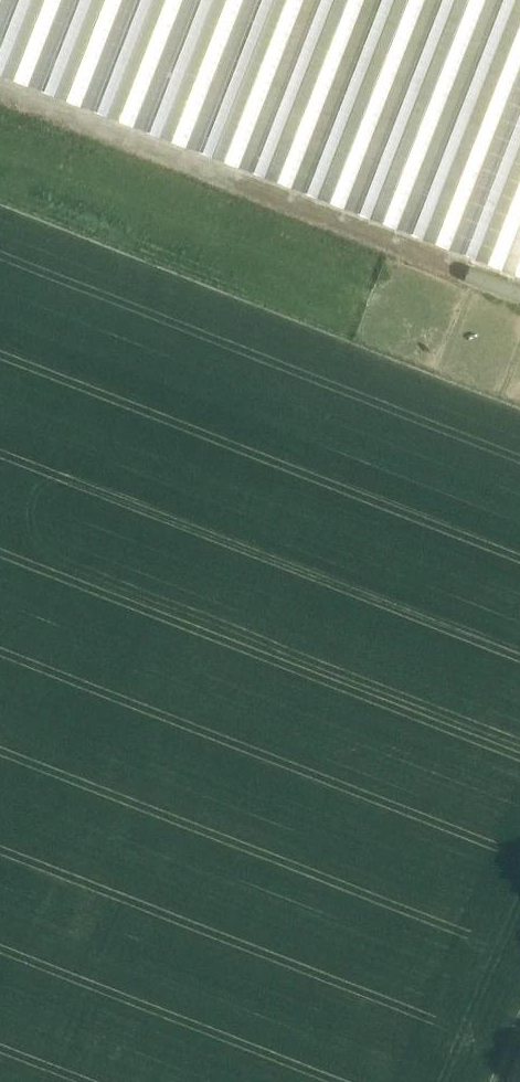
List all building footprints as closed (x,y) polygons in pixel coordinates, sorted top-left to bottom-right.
[(519,274),(519,0),(0,0),(0,69),(519,274)]
